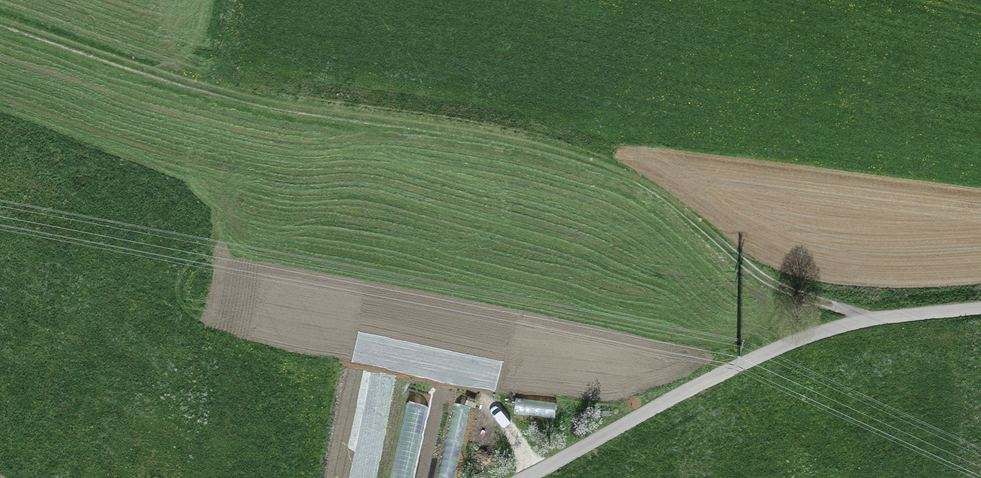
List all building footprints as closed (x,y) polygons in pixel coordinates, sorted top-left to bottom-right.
[(390,477),(412,477),(429,403),(409,399),(390,477)] [(461,403),(442,475),(451,477),(470,406),(461,403)]
